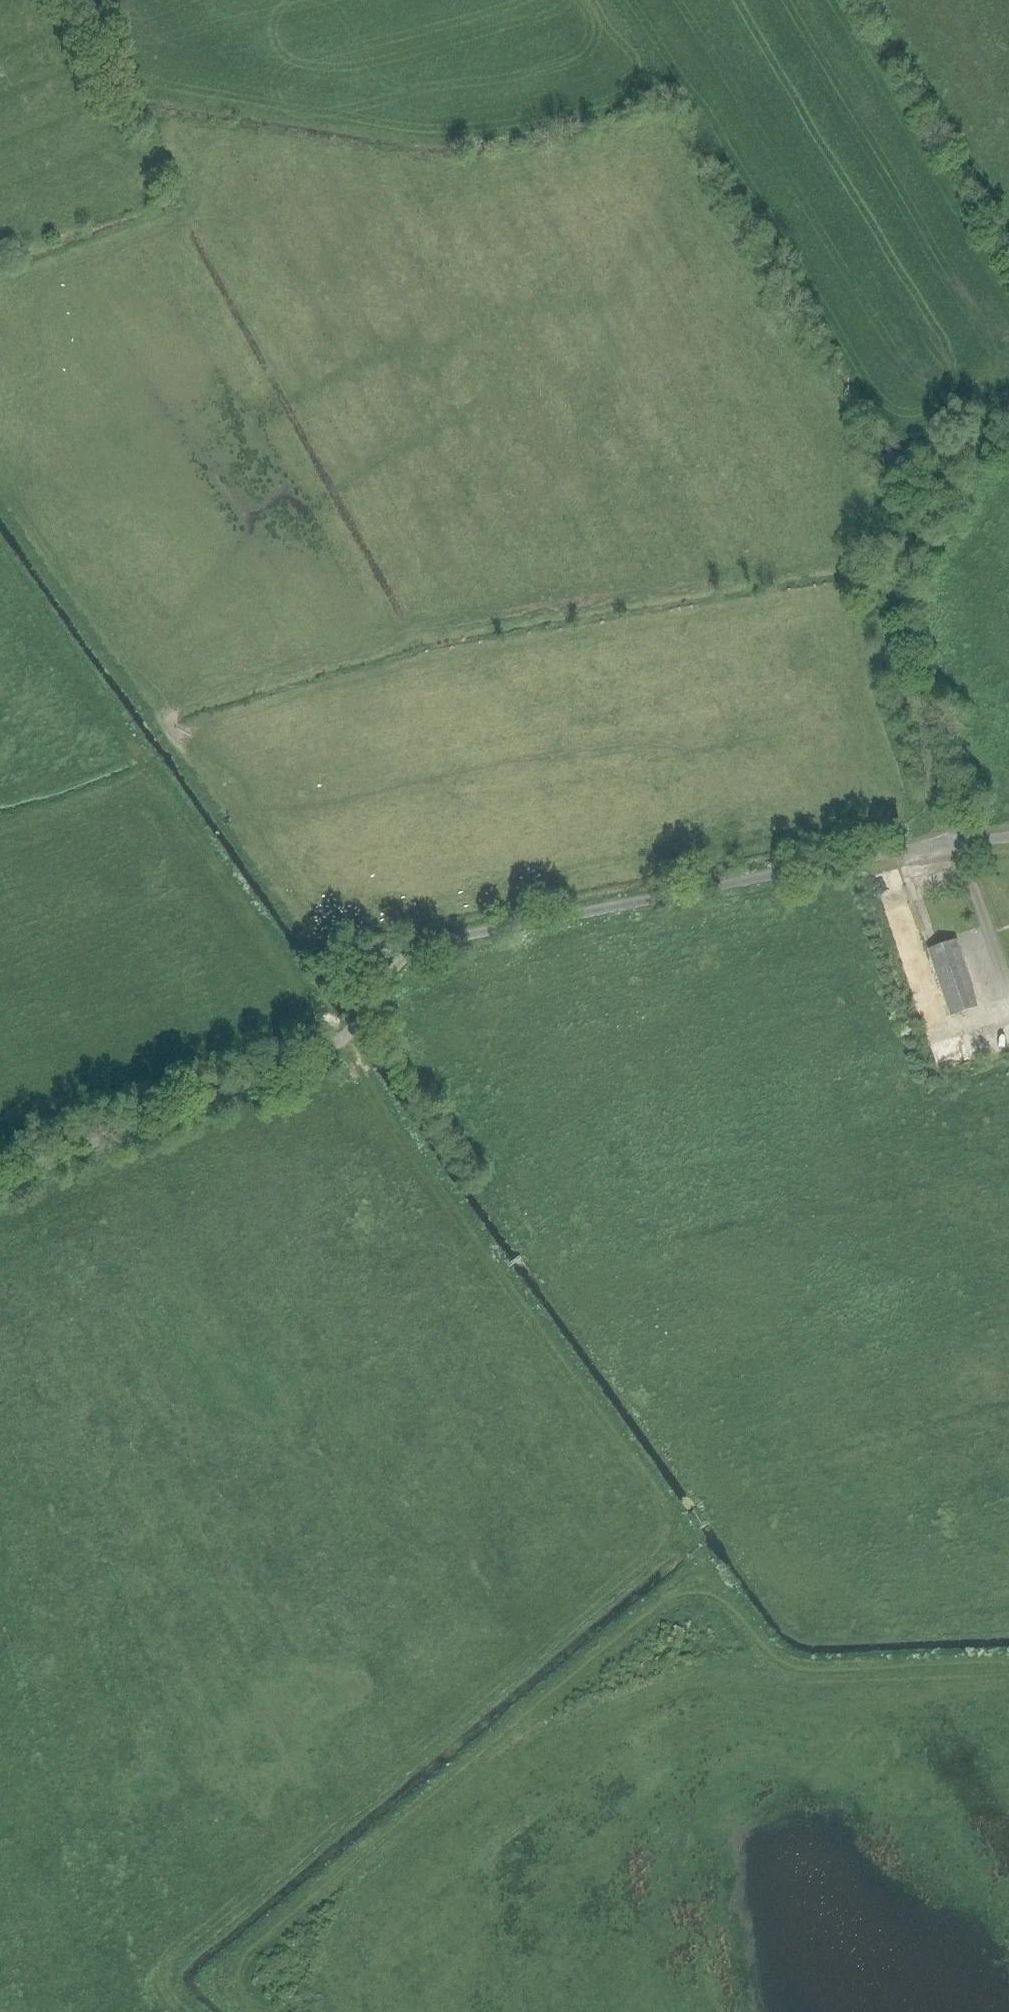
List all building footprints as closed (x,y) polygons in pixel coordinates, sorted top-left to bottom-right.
[(928,948),(951,1015),(979,1005),(956,938),(928,948)]
